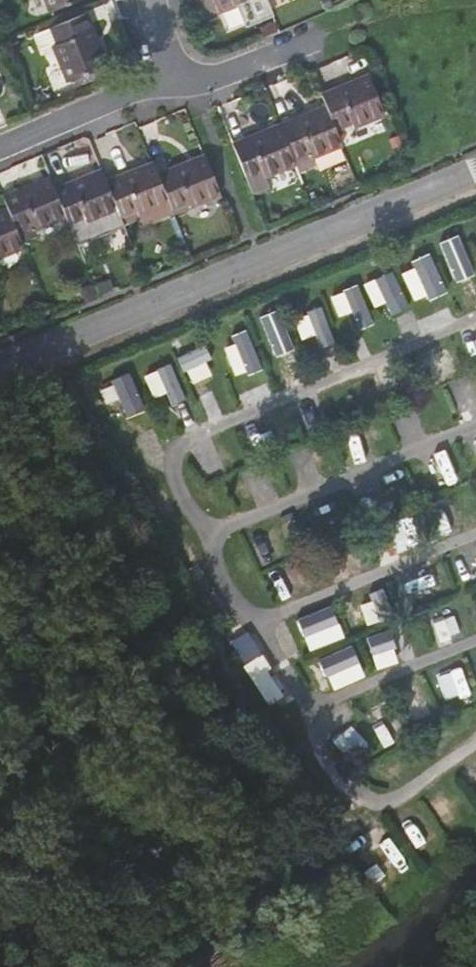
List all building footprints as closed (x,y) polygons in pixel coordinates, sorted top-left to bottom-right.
[(50,11),(77,0),(45,0),(50,11)] [(212,0),(208,2),(212,12),(224,7),(222,3),(230,0),(212,0)] [(52,45),(67,81),(74,79),(77,86),(100,76),(97,69),(107,65),(99,46),(95,48),(88,32),(92,30),(85,13),(50,27),(35,33),(42,49),(52,45)] [(351,81),(321,94),(328,110),(335,128),(351,122),(353,126),(384,114),(370,79),(352,86),(351,81)] [(309,112),(279,124),(281,129),(293,159),(309,152),(311,157),(342,144),(335,128),(328,110),(310,117),(309,112)] [(262,131),(232,143),(246,178),(262,171),(264,176),(295,163),(293,159),(281,129),(264,136),(262,131)] [(187,162),(157,174),(158,175),(169,201),(172,208),(188,202),(190,206),(220,194),(206,159),(189,166),(187,162)] [(79,165),(50,177),(51,181),(64,212),(74,207),(80,205),(82,210),(112,197),(106,181),(98,162),(81,169),(79,165)] [(135,169),(106,181),(112,197),(120,216),(136,209),(138,214),(169,201),(158,175),(157,174),(155,167),(137,174),(135,169)] [(262,171),(246,178),(251,190),(267,184),(264,176),(262,171)] [(32,183),(2,196),(9,212),(17,230),(33,224),(35,228),(65,216),(64,212),(51,181),(34,188),(32,183)] [(74,207),(64,212),(65,216),(69,225),(79,221),(74,207)] [(138,214),(136,209),(120,216),(124,225),(140,218),(138,214)] [(23,246),(17,230),(9,212),(0,215),(0,256),(23,246)] [(475,273),(475,272),(460,233),(440,240),(457,281),(475,273)] [(417,301),(447,289),(433,254),(403,266),(417,301)] [(376,305),(387,299),(394,313),(412,304),(393,268),(365,283),(376,305)] [(353,311),(360,328),(376,321),(359,282),(332,294),(341,316),(353,311)] [(272,354),(293,349),(284,308),(264,312),(272,354)] [(235,375),(261,368),(252,332),(226,339),(235,375)] [(181,354),(192,382),(215,374),(205,345),(181,354)] [(169,391),(173,404),(188,398),(173,361),(145,372),(154,396),(169,391)] [(100,385),(107,403),(120,397),(127,414),(146,407),(132,372),(100,385)] [(466,401),(475,401),(475,381),(465,382),(466,401)] [(288,572),(293,587),(309,582),(303,566),(288,572)] [(386,592),(361,598),(367,621),(392,614),(386,592)] [(298,616),(309,648),(344,636),(333,604),(298,616)] [(378,667),(401,660),(392,629),(369,635),(378,667)] [(248,633),(233,642),(270,703),(282,694),(266,670),(269,668),(248,633)] [(320,657),(334,689),(367,674),(353,643),(320,657)] [(439,669),(447,698),(471,691),(462,662),(439,669)]
